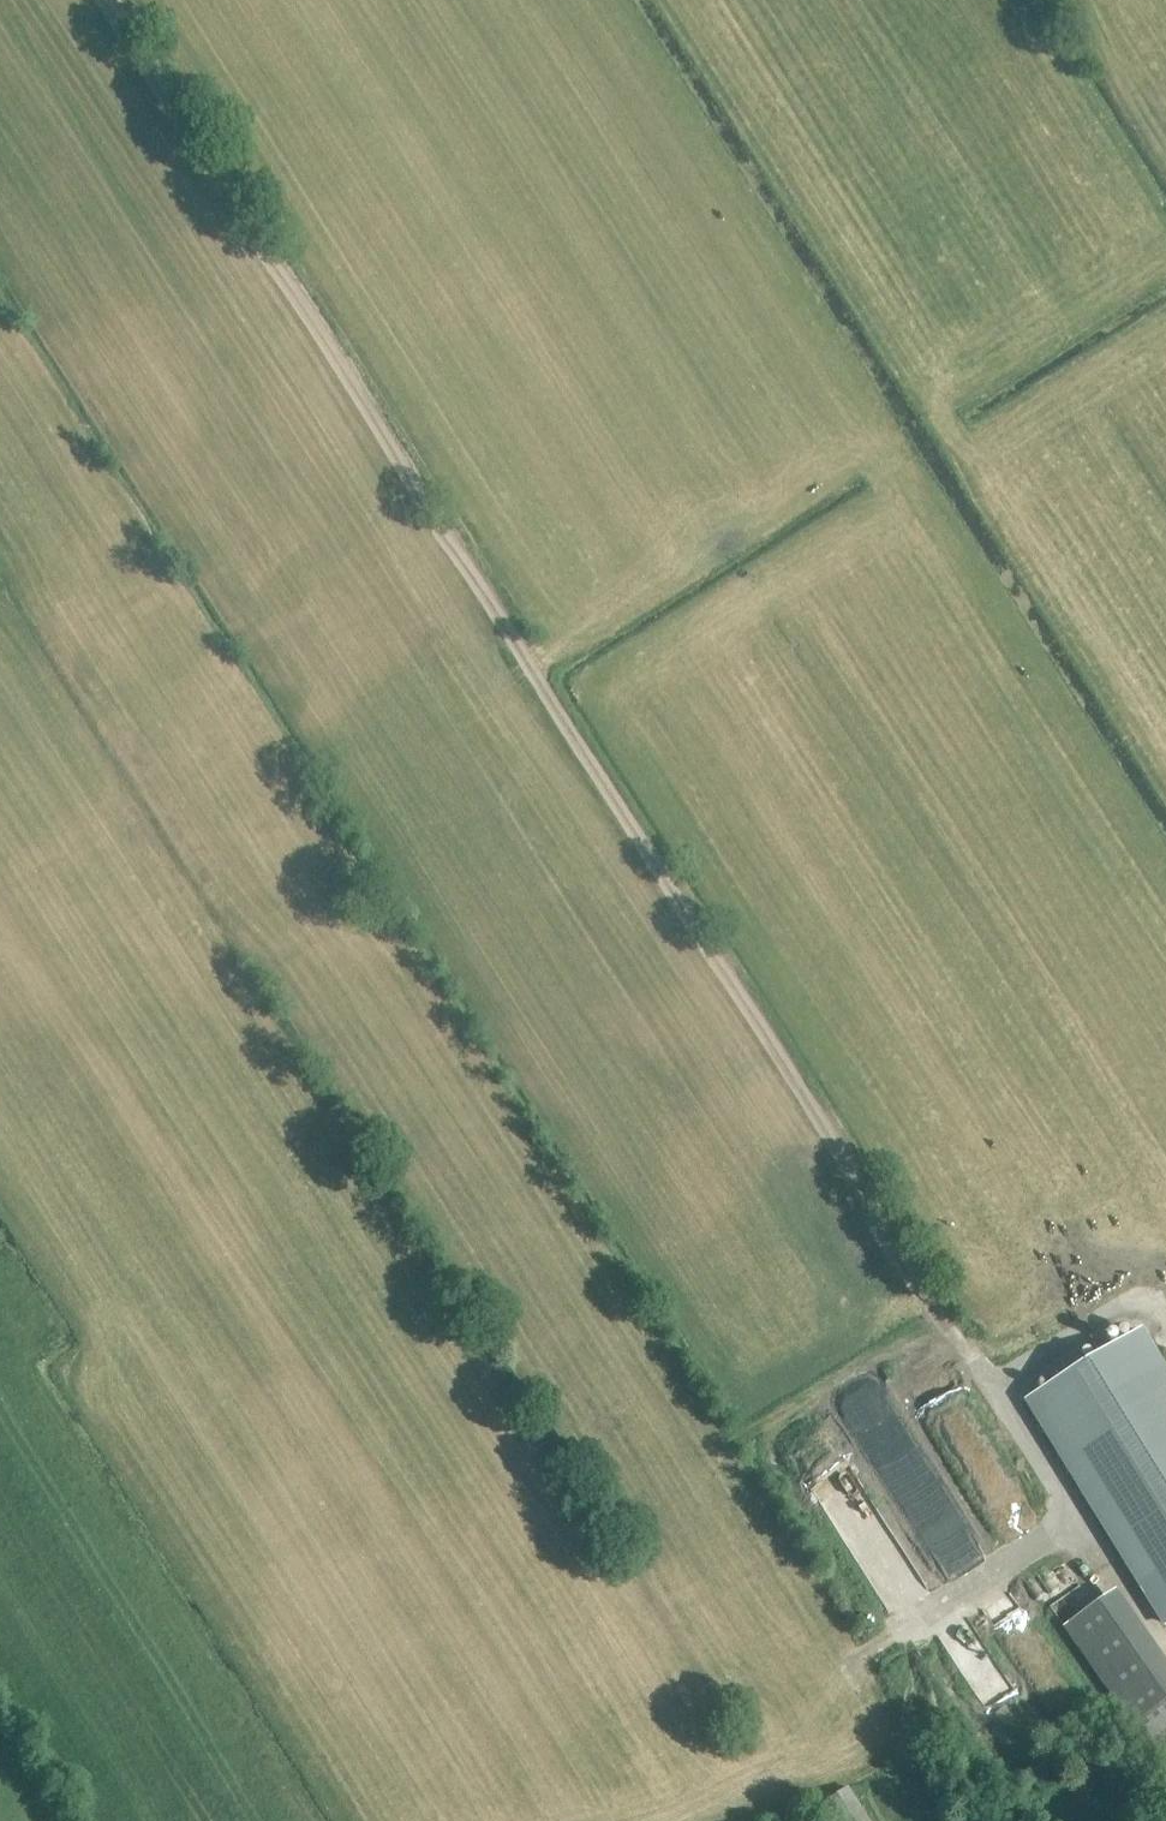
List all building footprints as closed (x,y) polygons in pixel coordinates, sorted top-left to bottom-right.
[(1165,1625),(1165,1376),(1140,1333),(1028,1400),(1165,1625)] [(1005,1442),(956,1362),(919,1384),(969,1465),(1005,1442)] [(898,1397),(920,1388),(915,1376),(893,1386),(898,1397)] [(837,1418),(852,1409),(842,1393),(827,1403),(837,1418)] [(1131,1725),(1165,1775),(1165,1700),(1131,1725)] [(847,1788),(827,1801),(839,1820),(869,1820),(847,1788)]
